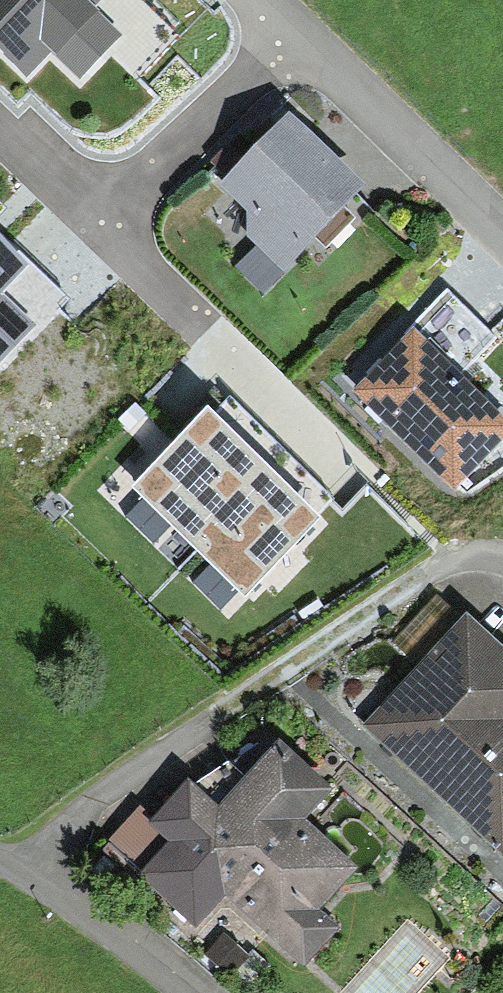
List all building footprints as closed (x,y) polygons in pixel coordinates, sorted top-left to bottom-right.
[(35,80),(51,59),(86,86),(126,34),(98,12),(107,0),(0,0),(0,53),(35,80)] [(354,195),(279,122),(210,194),(285,266),(354,195)] [(65,303),(0,243),(0,374),(65,303)] [(498,333),(444,284),(342,395),(457,500),(502,450),(502,408),(463,371),(498,333)] [(311,528),(205,426),(139,494),(245,596),(311,528)] [(365,732),(502,860),(502,659),(466,624),(365,732)] [(187,789),(150,830),(170,848),(138,882),(196,935),(228,900),(304,970),(338,932),(321,917),(359,875),(306,827),(332,799),(279,750),(217,817),(187,789)]
